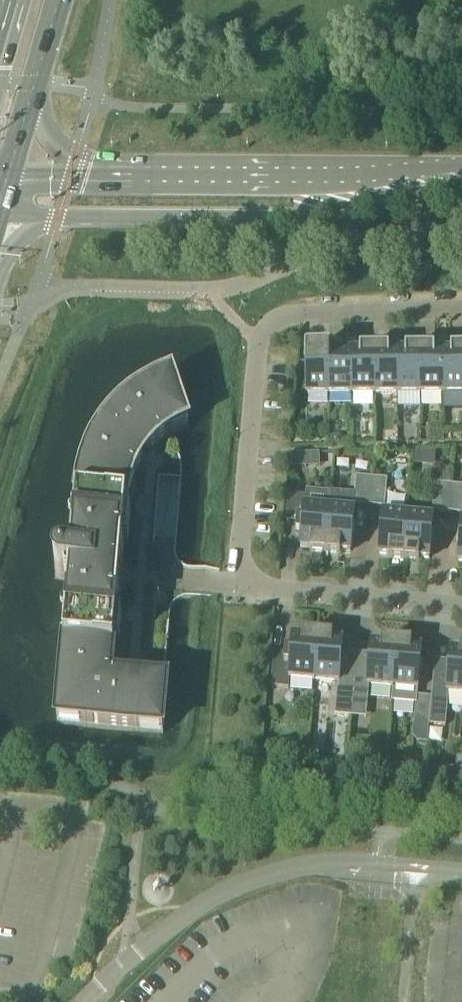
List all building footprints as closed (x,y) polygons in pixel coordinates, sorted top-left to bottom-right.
[(405,354),(397,354),(397,396),(420,396),(419,352),(405,353),(405,354)] [(434,352),(419,352),(420,396),(442,396),(442,354),(434,354),(434,352)] [(442,354),(442,396),(461,396),(461,352),(450,352),(450,354),(442,354)] [(328,397),(328,353),(305,353),(305,397),(328,397)] [(343,353),(328,353),(328,397),(351,396),(351,354),(343,354),(343,353)] [(359,354),(351,354),(351,396),(374,396),(374,353),(359,353),(359,354)] [(389,353),(374,353),(374,396),(397,396),(397,354),(389,354),(389,353)] [(55,574),(56,575),(57,576),(58,577),(59,577),(61,578),(69,579),(57,723),(162,733),(167,683),(118,678),(112,671),(114,640),(106,639),(108,619),(116,620),(120,580),(112,579),(112,570),(120,571),(124,531),(116,530),(118,510),(126,511),(127,500),(127,496),(128,492),(129,487),(130,483),(131,480),(133,476),(136,470),(139,464),(142,459),(144,457),(147,452),(151,448),(155,444),(159,441),(162,439),(168,435),(173,431),(177,429),(182,427),(187,425),(171,378),(169,378),(163,381),(155,384),(149,387),(141,392),(132,398),(127,402),(121,407),(116,412),(112,416),(110,419),(106,424),(103,427),(101,431),(96,439),(93,443),(90,450),(87,456),(84,462),(83,467),(81,472),(79,481),(78,488),(76,499),(71,564),(62,564),(61,564),(60,564),(59,564),(57,565),(57,566),(56,567),(55,568),(55,569),(55,570),(55,572),(55,573),(55,574)] [(329,446),(339,446),(339,435),(329,435),(329,446)] [(301,467),(301,455),(289,456),(289,468),(301,467)] [(353,505),(368,506),(371,478),(355,476),(353,505)] [(371,478),(368,506),(384,507),(386,479),(371,478)] [(432,511),(447,513),(450,485),(434,483),(432,511)] [(447,513),(461,514),(461,486),(450,485),(447,513)] [(325,553),(328,508),(304,506),(305,496),(287,494),(285,522),(296,523),(295,534),(301,535),(300,548),(310,549),(310,552),(325,553)] [(285,516),(286,505),(266,503),(265,514),(285,516)] [(328,508),(325,553),(339,554),(340,552),(350,553),(353,510),(328,508)] [(389,559),(403,560),(407,515),(382,513),(379,555),(389,556),(389,559)] [(407,515),(403,560),(418,561),(418,559),(429,560),(432,517),(407,515)] [(273,653),(273,660),(270,687),(288,689),(289,679),(313,681),(317,637),(302,635),(302,637),(292,637),(291,650),(285,650),(284,654),(273,653)] [(317,637),(313,681),(338,683),(342,641),(332,640),(332,638),(317,637)] [(367,686),(392,688),(396,644),(381,642),(381,644),(371,644),(367,686)] [(396,644),(392,688),(391,701),(415,703),(413,724),(428,726),(431,698),(417,696),(417,690),(421,648),(411,647),(411,645),(396,644)] [(461,694),(461,649),(460,649),(460,651),(450,650),(448,666),(444,665),(443,673),(448,674),(446,693),(448,693),(461,694)] [(346,707),(337,707),(336,737),(345,737),(346,707)] [(431,718),(430,733),(445,733),(445,718),(431,718)] [(446,784),(461,785),(461,771),(461,770),(447,769),(446,784)]
